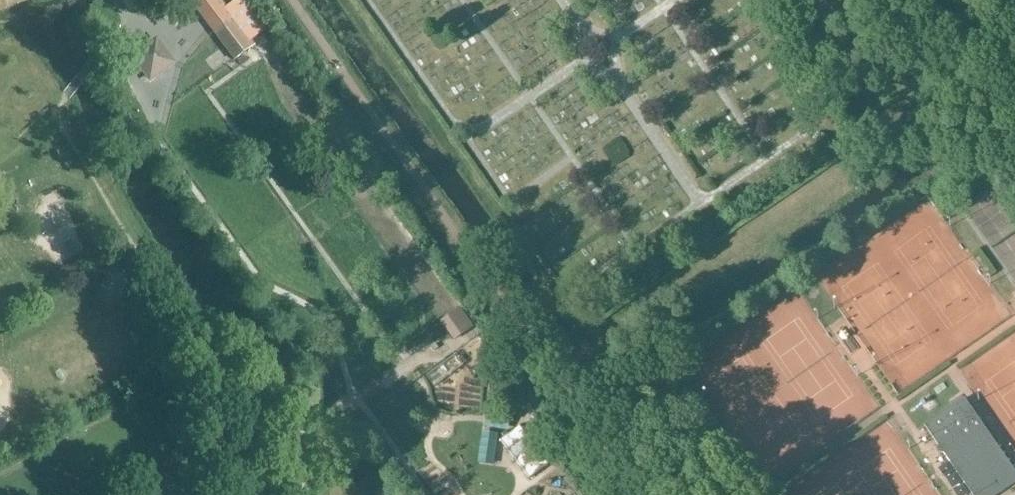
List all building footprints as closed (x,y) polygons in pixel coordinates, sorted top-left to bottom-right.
[(234,18),(221,0),(197,0),(193,3),(214,32),(234,18)] [(175,62),(156,36),(129,55),(149,82),(175,62)] [(926,426),(973,494),(999,494),(1014,484),(1014,471),(965,399),(926,426)] [(537,437),(518,451),(545,490),(565,476),(537,437)]
